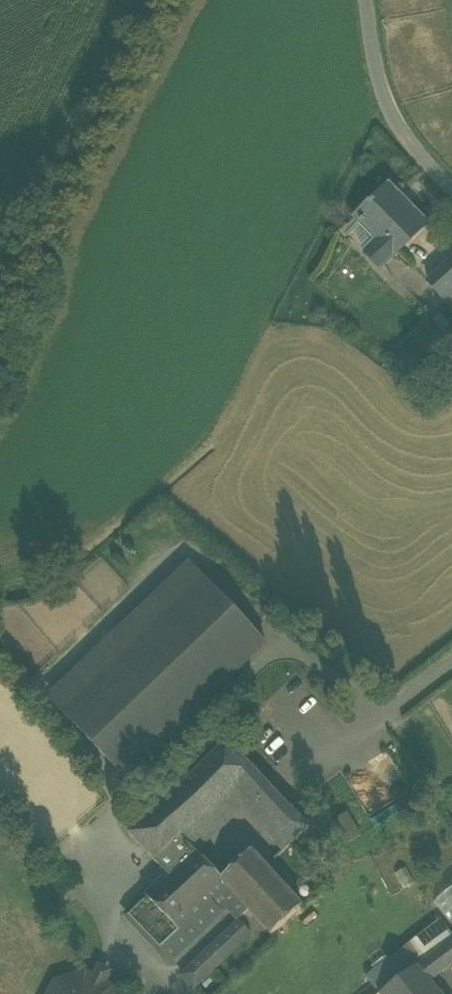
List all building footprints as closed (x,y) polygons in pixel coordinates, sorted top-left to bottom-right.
[(366,253),(381,269),(427,224),(388,184),(369,202),(370,204),(355,218),(378,241),(366,253)] [(428,282),(441,296),(451,286),(451,261),(428,282)] [(47,696),(64,714),(204,580),(187,562),(47,696)] [(64,714),(125,777),(265,644),(204,580),(64,714)] [(184,839),(241,785),(255,771),(227,742),(129,835),(158,864),(184,839)] [(241,785),(255,800),(270,786),(255,771),(241,785)] [(194,850),(198,854),(243,810),(282,852),(293,842),(263,809),(255,800),(241,785),(184,839),(194,850)] [(255,800),(263,809),(280,796),(270,786),(255,800)] [(309,826),(280,796),(263,809),(293,842),(309,826)] [(362,835),(347,811),(331,822),(346,846),(362,835)] [(158,864),(168,875),(145,896),(179,931),(201,910),(217,895),(228,885),(222,879),(198,854),(194,850),(184,839),(158,864)] [(249,910),(272,935),(302,907),(251,851),(222,879),(228,885),(249,910)] [(228,885),(217,895),(201,910),(179,931),(145,896),(132,909),(165,943),(158,949),(171,963),(191,943),(228,908),(238,920),(249,910),(228,885)] [(434,902),(451,926),(451,888),(434,902)] [(125,915),(158,949),(165,943),(132,909),(125,915)] [(418,966),(429,958),(451,940),(451,935),(440,920),(389,958),(374,969),(365,976),(379,993),(381,993),(418,966)] [(183,975),(194,988),(251,934),(240,921),(183,975)] [(441,973),(451,965),(451,940),(429,958),(441,973)] [(374,969),(389,958),(380,946),(365,958),(374,969)] [(441,973),(429,958),(418,966),(430,981),(441,973)] [(99,963),(92,977),(101,980),(105,984),(113,970),(99,963)] [(430,981),(418,966),(381,993),(440,993),(430,981)] [(113,990),(105,984),(101,980),(92,977),(86,975),(71,976),(57,983),(48,993),(115,993),(113,990)]
